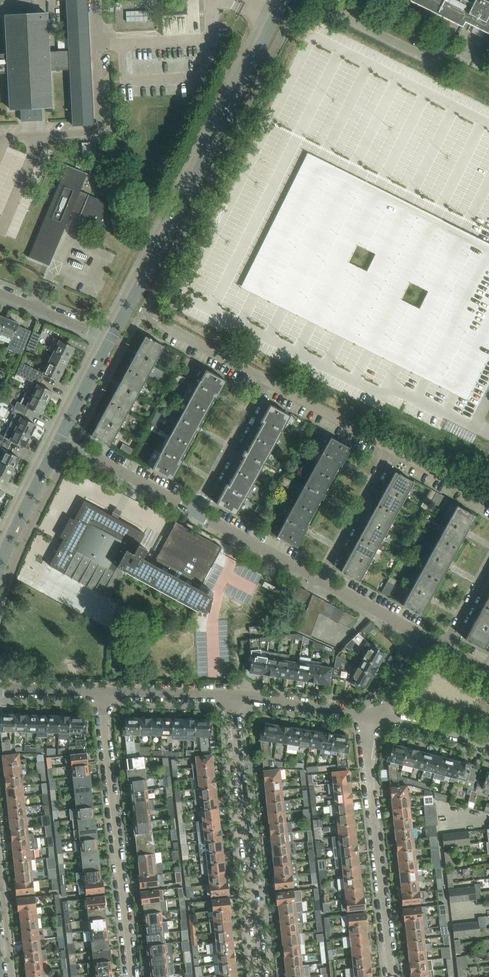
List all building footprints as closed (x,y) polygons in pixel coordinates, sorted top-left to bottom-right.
[(69,51),(70,69),(73,120),(73,125),(93,124),(87,0),(66,0),(69,51)] [(410,0),(462,27),(465,22),(488,34),(488,33),(488,0),(410,0)] [(147,10),(126,11),(127,22),(147,21),(147,10)] [(69,51),(58,51),(49,52),(47,13),(5,15),(7,54),(0,55),(0,73),(8,73),(10,109),(14,109),(21,108),(22,121),(42,120),(41,107),(52,107),(50,70),(70,69),(69,51)] [(68,38),(58,39),(58,50),(68,49),(68,38)] [(390,82),(370,73),(333,151),(352,160),(390,82)] [(417,96),(398,87),(361,165),(380,174),(417,96)] [(448,111),(428,102),(391,180),(410,189),(448,111)] [(474,125),(455,116),(417,194),(437,203),(474,125)] [(485,130),(448,208),(467,218),(488,172),(488,132),(485,130)] [(436,215),(408,201),(379,187),(351,173),(322,159),(306,151),(238,287),(255,295),(283,309),(312,323),(340,337),(369,351),(397,365),(426,379),(455,393),(469,400),(488,360),(488,241),(465,229),(436,215)] [(87,194),(79,191),(86,174),(87,174),(88,174),(66,165),(67,166),(29,256),(28,256),(28,257),(48,265),(49,266),(50,265),(48,265),(72,207),(80,210),(78,216),(78,217),(79,215),(106,226),(106,228),(107,226),(116,206),(115,205),(115,206),(86,195),(87,194)] [(475,223),(488,229),(488,194),(475,223)] [(31,330),(17,325),(18,323),(6,318),(0,334),(0,335),(11,340),(7,349),(21,354),(31,330)] [(36,345),(41,334),(33,331),(29,342),(36,345)] [(146,379),(164,346),(145,336),(127,369),(146,379)] [(69,359),(74,347),(54,337),(49,348),(53,351),(69,359)] [(34,350),(36,345),(29,342),(27,347),(34,350)] [(63,370),(69,359),(53,351),(50,357),(49,356),(47,361),(47,362),(63,370)] [(34,368),(31,374),(42,380),(45,374),(58,381),(63,370),(47,362),(47,361),(44,359),(43,360),(38,370),(34,368)] [(53,392),(40,385),(42,380),(18,368),(16,373),(36,383),(34,388),(31,394),(31,395),(47,403),(53,392)] [(128,412),(146,379),(127,369),(109,402),(128,412)] [(216,398),(226,380),(206,369),(188,402),(207,412),(215,397),(216,398)] [(41,414),(47,403),(31,395),(31,394),(27,392),(22,403),(17,401),(16,403),(14,402),(12,406),(26,413),(28,407),(41,414)] [(110,445),(128,412),(109,402),(91,435),(110,445)] [(200,425),(207,412),(188,402),(170,435),(188,445),(196,431),(198,432),(201,426),(200,425)] [(272,448),(290,415),(270,404),(260,423),(262,423),(254,438),(272,448)] [(23,418),(26,413),(12,406),(11,410),(13,411),(12,413),(15,414),(9,425),(30,436),(36,425),(23,418)] [(30,436),(9,425),(4,436),(1,434),(0,436),(0,441),(9,446),(12,441),(25,447),(30,436)] [(181,458),(188,445),(170,435),(159,456),(156,460),(152,468),(172,479),(183,459),(181,458)] [(351,448),(330,437),(312,470),(333,481),(351,448)] [(254,481),(272,448),(254,438),(247,451),(245,450),(242,456),(244,457),(236,471),(254,481)] [(0,441),(0,462),(14,469),(19,458),(6,451),(9,446),(0,441)] [(0,462),(0,476),(8,480),(14,469),(0,462)] [(315,514),(326,494),(333,481),(312,470),(294,503),(315,514)] [(236,514),(254,481),(236,471),(229,484),(227,483),(216,503),(236,514)] [(414,481),(395,471),(377,505),(396,515),(414,481)] [(430,503),(436,491),(431,489),(425,500),(430,503)] [(145,533),(118,518),(84,500),(73,519),(69,517),(59,536),(63,538),(49,565),(110,598),(125,571),(197,610),(198,609),(204,610),(203,613),(208,614),(208,611),(209,612),(214,591),(209,588),(206,593),(198,589),(201,583),(203,583),(205,579),(211,567),(222,547),(221,546),(220,546),(197,534),(197,533),(176,522),(173,526),(159,554),(158,554),(156,558),(157,559),(154,565),(151,563),(152,561),(148,558),(147,560),(142,558),(147,549),(139,544),(145,533)] [(297,547),(315,514),(294,503),(276,536),(297,547)] [(377,548),(396,515),(377,505),(359,538),(377,548)] [(457,505),(439,538),(458,549),(476,515),(457,505)] [(256,525),(260,519),(255,516),(252,522),(256,525)] [(359,582),(377,548),(359,538),(341,571),(359,582)] [(440,582),(450,563),(458,549),(439,538),(421,572),(440,582)] [(422,615),(440,582),(421,572),(403,605),(422,615)] [(264,581),(262,586),(270,590),(273,591),(275,587),(264,581)] [(387,582),(381,593),(388,597),(394,586),(387,582)] [(305,601),(309,592),(297,586),(292,595),(305,601)] [(313,609),(318,597),(312,594),(308,606),(313,609)] [(319,612),(324,600),(318,597),(313,609),(319,612)] [(324,615),(330,604),(324,600),(319,612),(324,615)] [(329,617),(335,606),(330,604),(324,615),(329,617)] [(317,618),(319,612),(313,609),(308,606),(305,613),(317,618)] [(335,620),(340,609),(335,606),(329,617),(335,620)] [(488,640),(488,609),(484,606),(465,639),(484,649),(488,640)] [(340,623),(345,612),(340,609),(335,620),(340,623)] [(345,626),(351,615),(345,612),(340,623),(345,626)] [(317,618),(305,613),(303,619),(315,624),(317,618)] [(356,618),(351,615),(345,626),(350,629),(356,618)] [(313,630),(315,624),(303,619),(301,625),(313,630)] [(311,636),(313,630),(301,625),(299,631),(311,636)] [(371,643),(370,644),(359,632),(358,632),(352,638),(355,642),(366,652),(363,657),(378,665),(379,663),(381,660),(385,653),(378,650),(379,648),(377,647),(376,645),(374,644),(372,644),(371,643)] [(261,649),(259,637),(249,638),(251,654),(266,656),(267,651),(261,649)] [(350,640),(344,646),(349,649),(350,649),(355,642),(352,638),(350,640)] [(323,649),(323,644),(313,640),(312,648),(323,649)] [(335,649),(323,644),(323,649),(322,653),(334,654),(335,649)] [(275,676),(278,652),(267,651),(266,656),(263,674),(263,675),(265,675),(269,676),(270,675),(275,676)] [(285,677),(288,660),(282,659),(283,653),(278,652),(275,676),(280,677),(280,678),(283,678),(284,677),(285,677)] [(263,674),(266,656),(251,654),(251,655),(250,655),(250,657),(249,658),(248,661),(249,662),(249,664),(250,664),(249,672),(263,674)] [(369,681),(372,676),(373,675),(358,666),(355,671),(344,669),(346,660),(336,654),(332,678),(350,681),(349,682),(351,682),(351,684),(354,685),(355,685),(357,686),(358,684),(365,688),(369,681)] [(378,665),(363,657),(358,666),(373,675),(375,672),(376,671),(378,668),(377,667),(378,665)] [(296,679),(299,661),(288,660),(285,677),(291,678),(291,679),(294,680),(295,679),(296,679)] [(307,681),(310,663),(299,661),(296,679),(298,679),(298,681),(301,681),(303,680),(307,681)] [(317,683),(320,664),(310,663),(307,681),(308,681),(309,682),(311,683),(313,682),(317,683)] [(329,684),(332,666),(320,664),(317,683),(318,683),(323,683),(323,684),(326,685),(328,684),(329,684)] [(26,715),(21,715),(20,714),(17,714),(16,714),(15,714),(15,715),(14,730),(21,730),(21,733),(22,736),(25,737),(25,731),(26,715)] [(36,731),(37,716),(36,715),(34,714),(32,714),(31,715),(26,715),(25,731),(36,731)] [(15,715),(1,715),(0,722),(0,730),(9,730),(14,730),(15,715)] [(47,731),(48,716),(43,716),(42,715),(39,715),(38,716),(37,716),(36,731),(36,736),(47,737),(47,731)] [(58,731),(59,716),(54,716),(53,715),(50,715),(48,716),(47,731),(58,731)] [(69,716),(70,716),(69,716),(68,715),(65,715),(64,716),(59,716),(58,731),(69,732),(69,716)] [(84,717),(70,716),(69,716),(69,732),(75,732),(76,752),(86,750),(84,733),(86,733),(86,731),(87,730),(87,727),(86,726),(86,724),(84,724),(84,717)] [(140,718),(139,718),(125,718),(125,725),(124,725),(124,727),(123,728),(123,731),(124,732),(124,734),(125,734),(127,757),(140,755),(139,750),(140,750),(140,746),(140,742),(135,742),(134,734),(139,734),(140,718)] [(151,719),(151,718),(139,718),(140,718),(139,734),(150,734),(151,719)] [(161,734),(162,719),(160,719),(160,718),(157,718),(155,719),(151,719),(150,734),(161,734)] [(172,739),(173,719),(168,719),(167,718),(164,718),(162,719),(161,734),(168,734),(168,741),(172,741),(172,739)] [(184,720),(183,720),(179,719),(178,719),(175,718),(173,719),(172,739),(183,740),(184,720)] [(194,735),(195,719),(194,719),(193,718),(190,718),(188,719),(183,719),(183,720),(184,720),(183,740),(194,740),(194,735)] [(209,720),(195,719),(194,735),(200,735),(201,749),(194,750),(194,755),(211,752),(210,737),(211,736),(211,734),(212,734),(212,730),(211,729),(211,727),(209,727),(209,720)] [(270,745),(271,740),(276,741),(279,726),(265,724),(264,731),(261,730),(260,732),(259,733),(259,736),(259,738),(259,739),(260,740),(263,768),(275,767),(274,761),(275,761),(274,758),(271,758),(270,745)] [(288,743),(290,728),(290,727),(285,726),(284,725),(281,724),(280,725),(279,725),(279,726),(276,741),(288,743)] [(298,750),(299,744),(301,729),(300,729),(298,728),(296,727),(294,728),(290,728),(288,743),(287,748),(298,750)] [(309,746),(312,731),(307,730),(306,729),(303,728),(301,729),(299,744),(309,746)] [(9,730),(0,730),(0,733),(3,753),(14,752),(14,746),(15,746),(15,742),(10,743),(9,730)] [(320,748),(323,732),(322,732),(318,732),(316,730),(314,730),(312,731),(309,746),(320,748)] [(331,749),(334,734),(333,734),(332,733),(331,732),(328,732),(327,733),(323,732),(320,748),(331,749)] [(347,736),(334,734),(331,749),(337,750),(338,764),(339,769),(348,768),(346,752),(347,753),(348,751),(349,750),(349,747),(348,746),(349,744),(346,743),(347,736)] [(403,763),(407,747),(406,747),(392,744),(390,752),(388,751),(387,753),(387,754),(386,757),(387,758),(386,760),(387,760),(389,785),(399,784),(398,775),(397,766),(398,762),(403,763)] [(140,746),(140,750),(139,750),(140,755),(148,755),(150,755),(150,747),(140,746)] [(413,766),(417,750),(412,748),(412,747),(408,747),(407,747),(403,763),(413,766)] [(424,769),(428,753),(427,753),(426,751),(423,751),(422,752),(417,750),(413,766),(424,769)] [(20,759),(19,753),(3,755),(3,756),(2,757),(2,760),(3,761),(4,766),(25,764),(25,763),(27,763),(26,758),(20,759)] [(86,754),(86,753),(65,755),(66,766),(68,766),(88,764),(87,759),(88,758),(87,755),(86,754)] [(434,771),(438,756),(434,755),(433,753),(430,753),(429,753),(428,753),(424,769),(423,774),(429,776),(431,770),(434,771)] [(212,756),(211,755),(196,756),(197,762),(191,763),(192,767),(197,767),(213,766),(212,761),(213,760),(212,757),(212,756)] [(434,771),(433,777),(444,780),(445,774),(449,759),(448,759),(447,757),(444,756),(443,757),(438,756),(434,771)] [(145,768),(144,757),(127,759),(128,770),(145,768)] [(454,781),(460,761),(460,762),(455,761),(454,759),(451,758),(450,759),(449,759),(445,774),(451,776),(450,780),(454,781)] [(45,772),(44,761),(37,762),(36,762),(37,773),(41,772),(45,772)] [(474,779),(477,769),(470,767),(471,764),(470,763),(469,762),(466,762),(465,762),(460,761),(454,781),(472,786),(473,786),(475,779),(474,779)] [(26,774),(25,764),(4,766),(4,770),(4,772),(4,774),(5,775),(5,776),(21,775),(26,774)] [(88,764),(68,766),(69,777),(73,776),(89,774),(88,764)] [(197,767),(192,767),(193,778),(214,776),(215,775),(214,770),(213,769),(213,766),(197,767)] [(146,779),(145,768),(128,770),(129,781),(130,781),(146,779)] [(281,780),(280,769),(263,771),(264,782),(265,782),(281,780)] [(348,771),(348,770),(332,772),(333,783),(349,781),(348,776),(349,775),(349,772),(348,771)] [(488,770),(488,772),(487,772),(484,782),(478,780),(475,791),(481,793),(482,788),(488,790),(488,770)] [(313,781),(312,773),(308,774),(309,785),(314,785),(317,784),(317,781),(313,781)] [(90,774),(89,774),(73,776),(74,787),(90,786),(91,786),(90,774)] [(21,775),(5,776),(4,776),(5,787),(6,787),(22,785),(21,775)] [(409,777),(398,775),(399,784),(408,783),(409,777)] [(214,776),(193,778),(191,779),(192,790),(193,789),(215,787),(216,787),(214,776)] [(147,789),(146,779),(130,781),(131,791),(147,789)] [(282,790),(281,780),(265,782),(264,783),(265,787),(266,792),(282,790)] [(333,783),(328,783),(329,794),(334,793),(350,792),(350,791),(351,789),(351,787),(350,785),(349,781),(333,783)] [(24,796),(22,785),(6,787),(6,788),(5,789),(6,792),(7,793),(7,798),(24,796)] [(408,796),(407,785),(389,787),(389,788),(388,790),(389,793),(390,794),(390,798),(391,798),(408,796)] [(91,796),(90,786),(74,787),(76,798),(91,796)] [(215,788),(215,787),(193,789),(195,799),(201,799),(216,798),(216,793),(217,792),(216,789),(215,788)] [(148,800),(147,789),(131,791),(131,796),(131,797),(131,800),(132,801),(132,802),(148,800)] [(283,801),(282,790),(266,792),(266,797),(265,798),(266,801),(267,802),(267,803),(283,801)] [(351,802),(351,798),(352,796),(352,793),(350,792),(334,793),(335,799),(328,800),(328,805),(329,805),(351,802)] [(424,795),(423,795),(424,805),(434,804),(433,794),(424,795)] [(25,806),(24,796),(7,798),(8,802),(7,804),(8,807),(8,808),(25,806)] [(92,800),(91,796),(76,798),(77,807),(77,808),(92,806),(93,804),(93,801),(92,800)] [(409,807),(408,796),(391,798),(391,799),(390,800),(391,803),(392,804),(392,809),(409,807)] [(217,802),(216,798),(201,799),(195,799),(194,799),(195,804),(201,803),(202,810),(217,808),(217,807),(218,806),(218,803),(217,802)] [(132,802),(131,804),(132,807),(133,808),(133,812),(149,810),(154,810),(153,799),(148,800),(132,802)] [(289,800),(283,801),(267,803),(266,805),(266,808),(268,809),(268,813),(284,811),(290,811),(289,800)] [(351,802),(329,805),(330,815),(337,814),(353,813),(352,808),(353,807),(353,804),(351,803),(351,802)] [(50,814),(49,804),(44,804),(45,812),(44,812),(42,815),(41,815),(50,814)] [(436,804),(434,804),(424,805),(425,816),(437,814),(436,804)] [(26,817),(25,806),(8,808),(9,809),(8,811),(8,814),(9,814),(10,819),(26,817)] [(92,807),(92,806),(77,808),(77,807),(69,808),(70,819),(78,818),(78,819),(94,817),(93,812),(94,811),(93,808),(92,807)] [(410,817),(409,807),(392,809),(393,813),(392,814),(392,818),(393,819),(410,817)] [(218,809),(217,808),(202,810),(203,820),(219,819),(218,814),(219,813),(219,810),(218,809)] [(151,821),(149,810),(133,812),(134,823),(151,821)] [(286,822),(284,811),(268,813),(269,818),(268,819),(268,822),(269,823),(269,824),(286,822)] [(353,817),(353,813),(337,814),(338,825),(354,823),(354,822),(355,821),(354,818),(353,817)] [(51,825),(50,814),(41,815),(42,825),(45,825),(45,826),(51,825)] [(438,825),(437,814),(425,816),(426,825),(426,826),(436,825),(438,825)] [(27,828),(26,817),(10,819),(10,824),(9,825),(10,828),(11,829),(27,828)] [(95,827),(94,817),(78,819),(79,829),(95,827)] [(412,828),(410,817),(393,819),(393,820),(393,821),(393,824),(394,825),(395,830),(412,828)] [(219,822),(219,819),(203,820),(196,821),(198,832),(204,831),(220,829),(220,828),(221,827),(220,823),(219,822)] [(321,819),(313,819),(314,828),(322,827),(321,819)] [(151,821),(134,823),(135,834),(136,833),(152,832),(151,821)] [(287,832),(286,822),(269,824),(270,835),(271,835),(271,834),(287,832)] [(354,824),(354,823),(338,825),(339,836),(355,834),(354,829),(355,828),(355,825),(354,824)] [(437,836),(436,825),(426,826),(426,825),(425,825),(426,836),(429,836),(429,837),(437,836)] [(96,827),(95,827),(79,829),(74,829),(75,838),(80,837),(80,840),(96,838),(97,838),(96,827)] [(323,837),(322,827),(314,828),(315,838),(323,837)] [(27,828),(11,829),(10,829),(12,840),(35,838),(35,837),(34,832),(28,833),(27,828)] [(413,838),(412,828),(395,830),(395,834),(394,836),(395,839),(396,840),(413,838)] [(220,829),(204,831),(205,837),(198,837),(198,842),(201,842),(221,840),(222,840),(220,829)] [(470,844),(468,831),(462,832),(463,845),(470,844)] [(153,842),(152,832),(136,833),(137,844),(153,842)] [(292,832),(287,832),(271,834),(271,835),(270,836),(270,840),(271,841),(272,845),(293,842),(292,832)] [(187,843),(186,833),(180,834),(181,845),(188,844),(188,843),(187,843)] [(450,846),(449,833),(442,834),(444,847),(450,846)] [(457,846),(455,833),(449,833),(450,846),(457,846)] [(355,838),(355,834),(332,836),(333,847),(356,844),(357,842),(357,839),(355,838)] [(438,846),(437,836),(429,837),(430,847),(438,846)] [(38,848),(37,838),(37,837),(35,837),(35,838),(12,840),(11,842),(12,845),(13,846),(13,851),(34,849),(34,848),(38,848)] [(97,849),(96,838),(80,840),(82,851),(97,849)] [(414,849),(413,838),(396,840),(395,840),(395,841),(394,843),(395,845),(396,846),(397,851),(414,849)] [(221,841),(221,840),(201,842),(202,852),(207,852),(222,851),(222,846),(223,845),(222,842),(221,841)] [(320,840),(316,840),(315,840),(316,849),(321,848),(324,847),(324,842),(320,842),(320,840)] [(154,853),(153,842),(137,844),(137,848),(137,850),(137,853),(138,854),(154,853)] [(295,842),(293,842),(272,845),(272,849),(272,851),(272,854),(273,855),(273,856),(289,854),(296,853),(295,842)] [(357,845),(357,844),(356,844),(333,847),(334,857),(335,857),(341,856),(341,857),(358,855),(357,850),(358,849),(358,846),(357,845)] [(35,858),(34,849),(13,851),(14,855),(13,857),(13,860),(14,861),(31,860),(31,859),(35,858)] [(98,853),(97,849),(82,851),(83,861),(98,859),(98,858),(99,856),(99,854),(98,853)] [(415,860),(414,849),(397,851),(397,852),(396,853),(397,856),(398,857),(398,862),(415,860)] [(223,856),(222,851),(207,852),(202,852),(200,852),(201,864),(208,863),(223,861),(223,860),(224,859),(224,856),(223,856)] [(155,863),(154,853),(138,854),(138,855),(137,857),(138,859),(139,860),(139,865),(155,863)] [(290,859),(289,854),(273,856),(272,858),(273,861),(274,862),(274,866),(297,863),(296,858),(290,859)] [(341,856),(335,857),(336,868),(343,867),(359,865),(358,861),(359,859),(359,857),(358,856),(358,855),(341,857),(341,856)] [(187,856),(182,857),(183,866),(188,865),(188,864),(193,864),(192,860),(187,861),(187,856)] [(441,867),(440,857),(432,858),(430,858),(432,868),(435,867),(435,868),(441,867)] [(325,858),(322,858),(318,859),(319,869),(326,869),(325,858)] [(99,860),(98,859),(83,861),(84,872),(100,870),(99,865),(100,863),(100,861),(99,860)] [(32,870),(31,860),(14,861),(14,862),(14,863),(14,867),(15,867),(16,872),(32,870)] [(416,870),(415,860),(398,862),(399,866),(398,867),(398,870),(399,871),(399,872),(416,870)] [(224,862),(223,861),(208,863),(209,873),(225,872),(224,867),(225,866),(224,863),(224,862)] [(163,873),(162,862),(155,863),(139,865),(140,875),(163,873)] [(298,874),(297,863),(274,866),(275,870),(274,872),(274,875),(276,877),(292,875),(292,874),(298,874)] [(359,870),(359,865),(343,867),(344,878),(360,876),(360,875),(360,874),(360,871),(359,870)] [(326,869),(319,869),(320,880),(324,880),(328,879),(326,869)] [(33,881),(32,870),(16,872),(16,876),(15,878),(15,881),(16,882),(33,881)] [(84,872),(75,872),(77,883),(78,883),(101,880),(100,870),(84,872)] [(400,873),(399,874),(399,877),(400,878),(401,883),(418,881),(417,880),(425,879),(424,875),(422,875),(421,870),(416,870),(399,872),(400,873)] [(225,876),(225,872),(209,873),(210,884),(226,882),(226,881),(227,880),(226,876),(225,876)] [(163,873),(140,875),(139,876),(140,887),(164,884),(163,873)] [(293,886),(292,875),(276,877),(273,877),(275,888),(293,886)] [(360,876),(344,878),(338,878),(339,889),(345,888),(361,887),(360,882),(361,881),(361,878),(360,877),(360,876)] [(101,880),(78,883),(79,893),(79,894),(87,893),(104,891),(103,880),(101,880)] [(33,881),(16,882),(14,883),(16,894),(34,892),(33,881)] [(419,891),(418,881),(401,883),(401,887),(400,889),(401,892),(402,893),(419,891)] [(228,882),(226,882),(210,884),(211,895),(229,893),(228,882)] [(474,886),(467,887),(469,900),(476,899),(475,893),(474,886)] [(361,891),(361,887),(345,888),(346,899),(362,897),(362,896),(363,895),(362,892),(361,891)] [(166,900),(165,888),(140,891),(141,903),(143,902),(166,900)] [(456,902),(455,889),(448,889),(450,902),(456,902)] [(301,901),(300,890),(275,893),(277,904),(279,904),(301,901)] [(425,897),(424,891),(424,890),(419,891),(402,893),(400,894),(400,895),(400,896),(400,899),(401,900),(401,904),(424,901),(424,897),(425,897)] [(106,907),(105,896),(87,898),(88,909),(104,907),(106,907)] [(36,907),(35,897),(16,899),(18,909),(20,909),(36,907)] [(346,899),(341,899),(342,910),(347,909),(365,908),(364,903),(365,902),(365,899),(363,898),(363,897),(362,897),(346,899)] [(231,909),(230,898),(212,899),(213,911),(229,909),(231,909)] [(167,910),(166,900),(143,902),(145,913),(161,911),(167,910)] [(279,904),(278,906),(278,910),(279,911),(280,914),(296,912),(296,911),(302,911),(301,901),(279,904)] [(427,917),(426,906),(402,909),(403,913),(402,915),(402,918),(403,919),(403,920),(405,920),(405,919),(427,917)] [(37,918),(36,907),(20,909),(19,911),(19,914),(20,915),(21,920),(37,918)] [(105,918),(104,907),(88,909),(89,920),(105,918)] [(211,916),(209,918),(210,922),(230,920),(230,915),(230,914),(230,911),(229,910),(229,909),(213,911),(214,916),(211,916)] [(162,922),(161,911),(145,913),(145,917),(144,919),(145,921),(146,923),(162,922)] [(301,922),(303,922),(302,911),(296,911),(296,912),(280,914),(280,919),(279,920),(280,923),(281,924),(281,925),(297,923),(297,922),(301,922)] [(366,918),(365,912),(342,915),(343,926),(349,925),(365,924),(367,924),(366,923),(367,921),(367,919),(366,918)] [(485,916),(478,917),(478,921),(478,922),(479,929),(484,928),(486,928),(485,916)] [(428,927),(427,917),(405,919),(405,920),(405,921),(404,922),(404,925),(405,925),(406,930),(428,927)] [(38,928),(37,918),(21,920),(21,924),(20,926),(21,928),(22,929),(22,930),(38,928)] [(106,922),(105,918),(89,920),(91,930),(106,928),(107,926),(107,923),(106,922)] [(230,920),(210,922),(211,933),(216,932),(231,930),(232,928),(232,925),(231,924),(230,920)] [(146,924),(145,925),(145,928),(146,929),(147,934),(163,932),(168,932),(167,921),(162,922),(146,923),(146,924)] [(480,934),(479,929),(478,922),(478,921),(471,922),(473,935),(480,934)] [(72,931),(71,922),(65,922),(66,933),(73,932),(73,931),(72,931)] [(297,922),(297,923),(281,925),(281,926),(280,927),(281,930),(282,931),(282,935),(298,934),(302,933),(301,922),(297,922)] [(365,925),(365,924),(349,925),(350,936),(366,934),(366,930),(366,928),(366,926),(365,925)] [(448,936),(447,925),(441,926),(441,925),(440,926),(441,936),(443,936),(448,936)] [(64,936),(62,926),(56,926),(53,926),(53,929),(57,928),(58,937),(64,936)] [(430,932),(430,927),(429,926),(428,927),(406,930),(406,935),(406,936),(406,939),(407,940),(424,939),(423,933),(430,932)] [(39,934),(38,928),(22,930),(22,931),(21,932),(21,935),(22,936),(23,941),(39,939),(45,938),(44,934),(39,934)] [(106,929),(106,928),(91,930),(92,940),(92,941),(108,939),(107,934),(108,933),(107,930),(106,929)] [(231,931),(231,930),(216,932),(217,942),(233,941),(232,937),(233,935),(233,932),(231,931)] [(75,942),(73,932),(66,933),(68,944),(74,943),(74,942),(75,942)] [(164,943),(163,932),(147,934),(148,945),(164,943)] [(302,933),(298,934),(282,935),(283,940),(282,941),(282,944),(283,945),(283,946),(299,944),(305,943),(304,933),(302,933)] [(366,934),(350,936),(343,937),(345,948),(352,947),(368,945),(367,944),(368,943),(368,940),(367,939),(366,934)] [(41,950),(39,939),(23,941),(23,945),(23,947),(23,950),(24,951),(41,950)] [(109,950),(108,939),(92,941),(92,940),(87,940),(88,945),(92,944),(93,951),(109,950)] [(424,943),(424,939),(407,940),(407,941),(406,942),(407,946),(407,947),(408,951),(425,949),(432,948),(432,942),(424,943)] [(190,950),(189,940),(182,941),(183,951),(184,951),(184,952),(190,951),(190,950)] [(233,944),(233,941),(217,942),(210,943),(211,954),(218,953),(234,951),(235,949),(234,946),(233,944)] [(148,945),(147,945),(149,956),(166,954),(166,953),(172,952),(171,942),(164,943),(148,945)] [(300,955),(299,944),(283,946),(284,957),(284,956),(300,955)] [(368,946),(368,945),(352,947),(353,957),(369,956),(368,951),(369,950),(368,947),(368,946)] [(110,949),(109,950),(93,951),(94,962),(110,960),(111,960),(110,949)] [(426,960),(425,949),(408,951),(409,956),(408,957),(408,960),(409,961),(409,962),(426,960)] [(41,950),(24,951),(25,963),(26,962),(42,961),(41,950)] [(234,951),(218,953),(219,964),(235,962),(236,962),(234,951)] [(167,963),(173,963),(172,952),(166,953),(166,954),(149,956),(151,966),(167,964),(167,963)] [(302,965),(300,955),(284,956),(284,957),(285,957),(284,959),(284,963),(285,964),(286,967),(302,965)] [(369,960),(369,956),(353,957),(354,967),(354,968),(370,966),(370,965),(370,964),(370,961),(369,960)] [(410,965),(409,967),(409,971),(410,972),(428,970),(433,970),(431,959),(426,960),(409,962),(410,965)] [(111,971),(110,960),(94,962),(95,973),(111,971)] [(43,971),(43,970),(42,961),(26,962),(25,964),(25,967),(26,969),(27,973),(43,971)] [(235,963),(235,962),(219,964),(220,974),(236,973),(236,968),(236,967),(236,963),(235,963)] [(151,970),(150,971),(151,975),(152,976),(168,975),(174,974),(173,963),(167,963),(167,964),(151,966),(151,970)] [(302,965),(286,967),(286,971),(285,973),(286,976),(287,976),(292,976),(303,976),(309,975),(308,964),(302,965)] [(202,966),(202,965),(199,965),(199,966),(195,967),(196,976),(198,976),(203,976),(202,966)] [(370,966),(354,968),(354,967),(348,968),(349,976),(370,976),(371,976),(372,974),(372,972),(371,971),(370,966)] [(463,967),(457,968),(458,976),(466,976),(466,974),(464,974),(463,967)]
